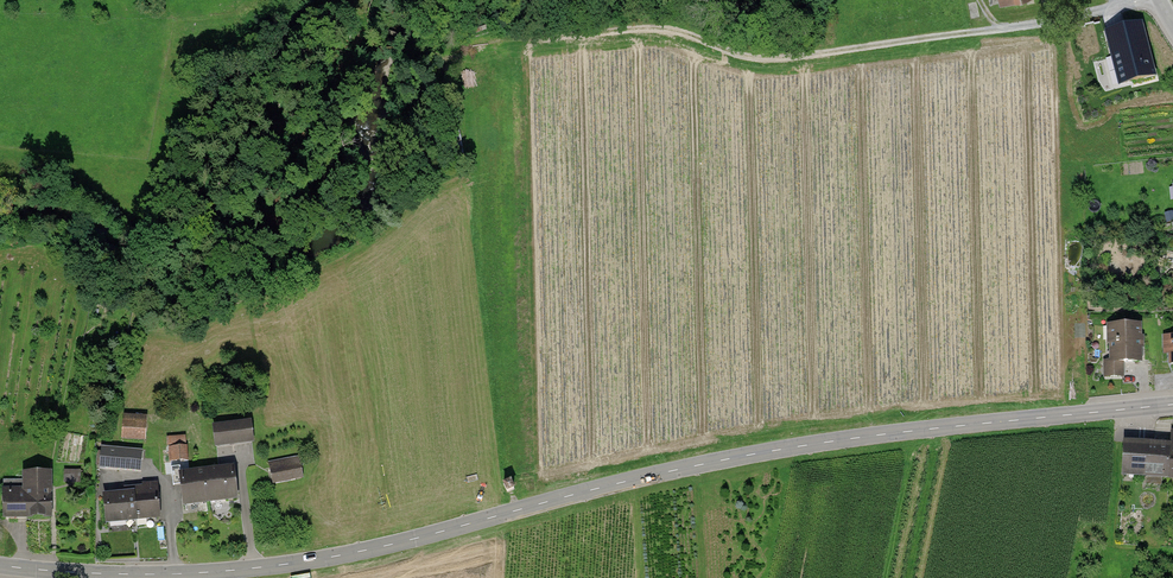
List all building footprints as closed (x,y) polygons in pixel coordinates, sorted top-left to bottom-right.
[(1133,82),(1155,76),(1141,24),(1106,33),(1112,57),(1126,53),(1133,82)] [(1137,325),(1103,326),(1104,360),(1100,360),(1101,379),(1123,378),(1123,365),(1138,365),(1137,325)] [(1159,335),(1159,355),(1165,355),(1165,366),(1172,366),(1172,335),(1159,335)] [(151,420),(129,417),(126,439),(148,442),(151,420)] [(261,422),(223,426),(225,446),(263,443),(261,422)] [(1115,440),(1113,477),(1172,481),(1172,430),(1165,429),(1164,443),(1115,440)] [(191,459),(191,434),(170,433),(170,458),(191,459)] [(147,452),(108,447),(105,465),(144,471),(147,452)] [(304,454),(273,459),(277,481),(308,475),(304,454)] [(245,468),(188,473),(191,505),(248,500),(245,468)] [(66,481),(83,481),(83,469),(66,469),(66,481)] [(27,483),(6,483),(6,516),(51,516),(50,470),(27,470),(27,483)] [(143,493),(111,495),(114,520),(168,516),(165,484),(143,485),(143,493)]
